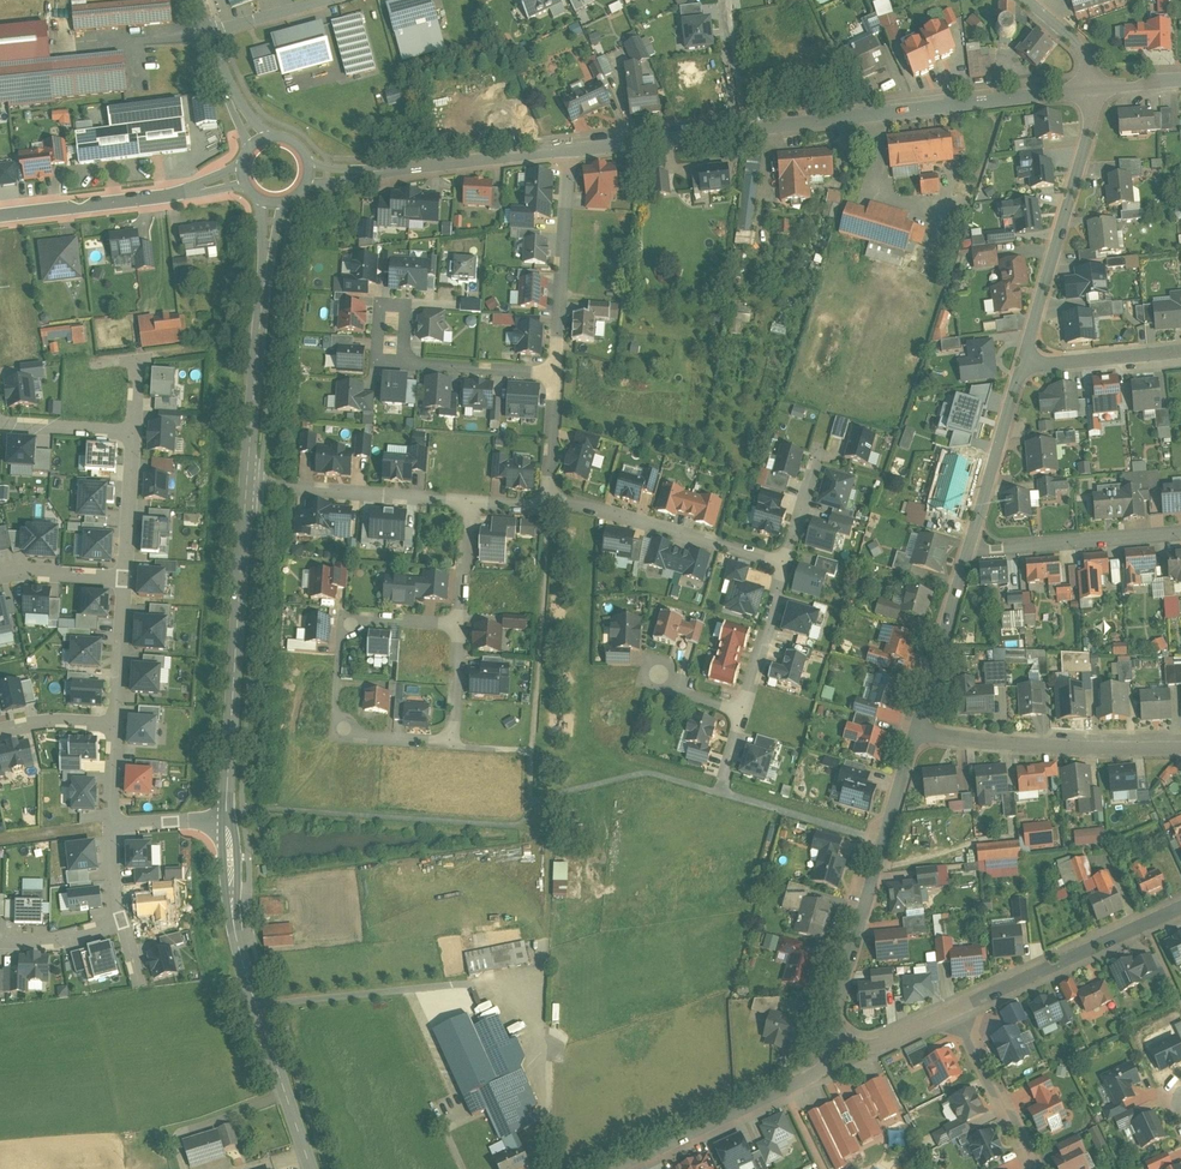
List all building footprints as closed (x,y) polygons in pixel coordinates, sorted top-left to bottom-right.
[(387,6),(394,34),(395,34),(403,61),(445,50),(432,0),(409,0),(387,6)] [(528,21),(563,5),(561,0),(519,0),(528,21)] [(577,0),(570,0),(576,13),(585,9),(582,3),(579,5),(577,0)] [(1075,15),(1089,10),(1086,0),(1071,0),(1075,15)] [(1089,10),(1103,6),(1101,0),(1086,0),(1089,10)] [(171,1),(73,10),(75,34),(173,24),(171,1)] [(611,8),(614,15),(624,10),(621,3),(611,8)] [(682,25),(684,25),(704,22),(702,6),(680,8),(682,25)] [(1015,6),(1000,6),(1000,22),(997,25),(995,29),(995,33),(998,40),(1002,42),(1009,43),(1011,42),(1014,41),(1017,38),(1019,34),(1019,29),(1017,25),(1015,22),(1015,6)] [(952,11),(943,15),(949,28),(958,24),(952,11)] [(361,15),(332,23),(347,78),(377,70),(361,15)] [(876,15),(861,22),(870,39),(884,32),(876,15)] [(894,15),(888,17),(892,30),(898,28),(894,15)] [(974,15),(967,24),(976,31),(983,22),(974,15)] [(704,22),(684,25),(687,51),(713,48),(710,22),(704,22)] [(52,64),(48,26),(0,31),(0,69),(52,64)] [(943,26),(921,36),(923,41),(934,63),(941,60),(942,61),(950,57),(949,56),(956,53),(943,26)] [(309,30),(299,33),(297,33),(298,34),(287,36),(286,36),(286,37),(275,40),(275,39),(274,40),(276,47),(282,70),(284,76),(285,76),(285,75),(296,72),(296,73),(297,72),(307,69),(307,70),(308,69),(319,66),(320,66),(331,63),(332,63),(322,27),(321,27),(310,30),(309,30)] [(1151,29),(1129,29),(1129,36),(1124,41),(1125,47),(1127,49),(1136,49),(1136,50),(1142,50),(1143,49),(1151,49),(1151,29)] [(1036,35),(1024,50),(1022,48),(1017,54),(1020,56),(1037,70),(1053,49),(1036,35)] [(919,43),(915,36),(903,42),(906,49),(919,43)] [(1160,37),(1151,37),(1152,48),(1151,49),(1151,53),(1160,53),(1160,37)] [(641,40),(626,47),(635,67),(640,64),(650,60),(641,40)] [(906,49),(902,51),(914,79),(921,76),(921,77),(929,73),(929,72),(936,69),(934,63),(923,41),(919,43),(906,49)] [(874,42),(854,52),(852,47),(850,48),(841,53),(855,83),(886,69),(874,42)] [(276,47),(253,53),(257,66),(260,77),(282,70),(276,47)] [(981,52),(968,54),(971,78),(992,75),(990,58),(982,59),(981,52)] [(88,60),(87,60),(76,62),(76,61),(75,61),(75,62),(64,63),(63,63),(52,64),(0,69),(0,106),(1,106),(8,105),(9,110),(10,110),(10,109),(20,108),(20,109),(21,109),(21,108),(31,107),(31,108),(32,108),(32,107),(42,106),(43,106),(44,106),(55,105),(56,105),(56,101),(56,100),(56,101),(67,99),(67,100),(68,99),(79,98),(80,98),(91,97),(92,97),(103,96),(104,96),(104,95),(115,94),(115,95),(116,95),(116,94),(127,93),(128,93),(124,56),(123,57),(112,58),(111,58),(100,59),(99,59),(88,60)] [(640,64),(635,67),(627,68),(629,80),(628,80),(628,81),(629,81),(631,95),(629,95),(632,117),(660,114),(657,91),(644,93),(640,64)] [(598,65),(591,68),(597,80),(604,76),(598,65)] [(604,76),(597,80),(600,86),(601,85),(603,90),(610,86),(605,76),(604,76)] [(583,84),(571,89),(575,97),(587,92),(583,84)] [(587,92),(575,97),(584,117),(610,106),(603,90),(601,85),(600,86),(587,92)] [(398,91),(388,94),(392,106),(402,103),(398,91)] [(584,117),(575,97),(563,102),(573,123),(584,117)] [(213,100),(195,102),(198,126),(217,124),(213,100)] [(88,109),(88,118),(100,117),(100,108),(88,109)] [(1172,110),(1161,110),(1161,115),(1161,132),(1173,131),(1172,110)] [(1146,111),(1119,113),(1120,135),(1147,133),(1154,132),(1153,116),(1146,116),(1146,111)] [(61,126),(71,126),(70,113),(54,114),(54,124),(61,123),(61,126)] [(1059,115),(1036,118),(1038,140),(1038,141),(1043,141),(1062,138),(1059,115)] [(1161,115),(1153,116),(1154,132),(1161,132),(1161,115)] [(137,128),(141,158),(189,152),(185,122),(137,128)] [(137,128),(77,136),(81,166),(141,158),(137,128)] [(950,132),(888,139),(892,169),(919,166),(920,166),(921,179),(937,177),(936,164),(953,162),(950,132)] [(1038,140),(1024,142),(1026,153),(1045,151),(1043,141),(1038,141),(1038,140)] [(64,143),(48,145),(49,150),(46,154),(49,154),(51,167),(67,165),(64,143)] [(764,148),(751,145),(749,158),(748,158),(745,178),(759,179),(764,148)] [(802,154),(778,156),(780,182),(781,182),(782,203),(811,201),(809,179),(834,177),(832,152),(802,154)] [(46,154),(22,157),(23,170),(26,172),(27,180),(37,179),(42,183),(46,178),(52,177),(51,167),(49,154),(46,154)] [(658,159),(642,161),(644,178),(652,177),(654,197),(671,195),(668,174),(660,175),(658,159)] [(1031,192),(1053,189),(1050,161),(1027,163),(1028,167),(1019,168),(1020,183),(1030,182),(1031,192)] [(1141,161),(1120,162),(1121,177),(1130,176),(1131,180),(1143,178),(1141,161)] [(638,163),(630,162),(628,175),(636,176),(638,163)] [(937,177),(921,179),(920,166),(919,166),(922,196),(940,194),(938,177),(937,177)] [(16,167),(0,169),(1,178),(2,188),(18,186),(16,167)] [(606,167),(594,169),(594,170),(585,171),(588,195),(589,195),(605,193),(618,191),(615,167),(606,168),(606,167)] [(728,167),(700,170),(700,175),(693,176),(694,191),(702,190),(702,195),(731,192),(728,167)] [(539,190),(551,191),(552,177),(552,176),(551,176),(530,175),(529,175),(529,176),(528,190),(539,191),(539,190)] [(1121,177),(1110,178),(1110,179),(1111,189),(1107,189),(1109,207),(1133,205),(1131,180),(1130,176),(1121,177)] [(759,179),(745,178),(738,232),(752,234),(760,180),(759,179)] [(977,185),(960,180),(956,194),(972,199),(977,185)] [(492,184),(467,183),(465,206),(490,208),(491,208),(492,190),(492,184)] [(504,190),(492,190),(491,208),(490,208),(490,211),(502,212),(504,190)] [(548,219),(549,219),(549,218),(550,205),(552,205),(553,191),(551,191),(539,190),(539,191),(528,190),(527,190),(525,211),(525,218),(534,218),(548,219)] [(843,193),(829,191),(827,204),(840,206),(843,193)] [(605,193),(589,195),(588,211),(608,212),(608,201),(604,201),(605,193)] [(402,195),(394,195),(394,202),(382,201),(380,227),(392,228),(392,220),(398,221),(398,229),(410,229),(410,221),(412,194),(402,194),(402,195)] [(421,195),(412,194),(410,221),(426,222),(426,219),(438,220),(440,198),(421,196),(421,195)] [(1038,204),(1002,208),(1003,221),(1016,219),(1018,234),(1017,235),(1041,232),(1038,204)] [(927,229),(848,206),(840,234),(872,243),(908,253),(920,257),(927,229)] [(525,211),(513,210),(512,231),(520,231),(534,232),(534,218),(525,218),(525,211)] [(1141,211),(1121,213),(1122,222),(1142,220),(1141,211)] [(1103,222),(1089,224),(1093,252),(1093,254),(1096,254),(1115,251),(1113,235),(1116,234),(1115,222),(1103,223),(1103,222)] [(371,224),(362,223),(361,240),(370,241),(371,224)] [(791,223),(781,223),(780,235),(790,236),(791,223)] [(444,237),(452,237),(453,225),(445,224),(444,237)] [(217,227),(180,231),(182,244),(184,243),(185,252),(206,249),(207,253),(220,251),(217,227)] [(520,231),(512,231),(511,240),(520,241),(520,231)] [(534,232),(520,231),(520,241),(526,242),(526,241),(541,242),(541,233),(534,232)] [(1014,231),(988,235),(989,247),(995,246),(1015,244),(1014,231)] [(138,234),(112,237),(114,259),(136,257),(141,256),(140,247),(138,234)] [(24,237),(9,237),(10,252),(25,251),(24,237)] [(541,242),(526,241),(526,242),(525,264),(546,265),(546,258),(548,258),(549,250),(547,250),(547,243),(541,242)] [(64,243),(41,246),(44,272),(65,270),(67,280),(81,279),(78,251),(67,252),(64,250),(64,243)] [(908,253),(872,243),(868,258),(903,269),(908,253)] [(152,246),(140,247),(141,256),(136,257),(138,272),(155,270),(152,246)] [(989,247),(973,249),(976,271),(999,268),(999,263),(995,246),(989,247)] [(105,250),(89,250),(89,265),(105,265),(105,250)] [(1093,252),(1079,253),(1080,264),(1097,262),(1096,254),(1093,254),(1093,252)] [(394,257),(385,256),(384,274),(392,275),(393,261),(394,262),(394,257)] [(377,260),(355,258),(353,281),(353,284),(368,285),(375,285),(377,260)] [(478,259),(454,258),(454,265),(451,265),(451,275),(453,275),(453,282),(460,283),(460,285),(470,286),(470,283),(477,284),(478,259)] [(437,260),(428,259),(428,264),(429,264),(428,277),(436,278),(437,260)] [(1126,259),(1107,261),(1108,270),(1127,268),(1126,259)] [(999,268),(1002,290),(1019,287),(1028,286),(1024,260),(999,263),(999,268)] [(188,261),(174,263),(176,276),(189,275),(188,261)] [(394,262),(393,261),(392,275),(391,290),(409,291),(411,263),(394,262)] [(428,264),(411,263),(409,291),(427,293),(428,277),(429,264),(428,264)] [(1100,269),(1077,271),(1078,280),(1070,281),(1066,287),(1068,300),(1107,296),(1106,285),(1102,285),(1100,269)] [(104,273),(97,270),(94,280),(100,282),(104,273)] [(541,273),(519,272),(519,282),(523,282),(540,283),(541,273)] [(347,281),(337,280),(336,295),(346,296),(347,281)] [(368,285),(353,284),(353,281),(347,281),(346,296),(348,296),(368,297),(368,285)] [(540,283),(523,282),(521,308),(545,309),(547,283),(540,283)] [(990,291),(993,317),(1022,314),(1019,287),(1002,290),(990,291)] [(346,296),(336,295),(335,303),(347,304),(348,296),(346,296)] [(1172,296),(1173,305),(1155,306),(1156,310),(1154,310),(1156,326),(1156,331),(1180,329),(1180,295),(1172,296)] [(482,303),(461,301),(460,314),(481,315),(482,303)] [(611,306),(590,304),(589,316),(596,317),(596,320),(610,321),(611,306)] [(1112,304),(1093,306),(1094,317),(1112,315),(1113,318),(1114,318),(1112,304)] [(365,307),(342,306),(341,331),(363,333),(364,325),(366,325),(367,316),(364,316),(365,307)] [(1155,306),(1143,307),(1145,327),(1156,326),(1154,310),(1156,310),(1155,306)] [(444,313),(426,312),(425,320),(444,322),(444,313)] [(1091,313),(1065,316),(1065,317),(1067,317),(1068,334),(1067,334),(1068,344),(1094,342),(1094,341),(1092,341),(1090,323),(1092,323),(1091,313)] [(589,316),(575,315),(573,342),(595,343),(596,320),(596,317),(589,316)] [(518,318),(494,316),(494,325),(517,327),(518,318)] [(180,318),(139,323),(142,347),(183,342),(182,332),(180,318)] [(540,319),(518,318),(517,327),(519,328),(519,327),(539,328),(540,319)] [(1006,318),(1006,323),(986,323),(986,334),(1019,333),(1019,318),(1006,318)] [(425,320),(423,320),(422,321),(422,329),(420,329),(419,330),(418,338),(422,343),(443,344),(443,334),(448,329),(444,324),(444,322),(425,320)] [(784,336),(787,330),(775,325),(772,331),(784,336)] [(539,328),(519,327),(519,328),(519,336),(516,335),(515,346),(518,347),(518,356),(540,357),(542,328),(539,328)] [(72,328),(48,331),(48,332),(42,333),(43,339),(68,336),(68,341),(74,340),(74,344),(86,343),(85,329),(73,331),(72,328)] [(354,340),(333,338),(333,339),(332,352),(332,353),(340,353),(340,350),(354,350),(354,340)] [(333,339),(325,339),(324,351),(332,352),(333,339)] [(960,340),(941,342),(943,353),(962,351),(960,340)] [(992,343),(969,346),(969,347),(971,362),(960,363),(963,383),(996,379),(992,343)] [(53,356),(60,355),(58,345),(51,346),(53,356)] [(354,350),(340,350),(340,353),(339,372),(363,374),(364,351),(354,350)] [(22,369),(23,382),(32,381),(43,380),(42,367),(22,369)] [(176,375),(155,374),(153,401),(156,401),(175,402),(176,375)] [(408,379),(384,378),(382,405),(406,406),(406,405),(407,396),(408,379)] [(1117,379),(1094,381),(1097,407),(1119,404),(1117,379)] [(451,382),(430,380),(429,393),(426,393),(425,410),(449,412),(451,382)] [(23,382),(6,384),(9,411),(35,408),(32,381),(23,382)] [(1149,383),(1133,385),(1133,384),(1132,384),(1135,412),(1146,411),(1146,410),(1161,408),(1158,382),(1149,383)] [(484,385),(476,384),(475,384),(475,385),(467,385),(465,408),(475,409),(475,412),(483,413),(483,410),(491,410),(492,410),(493,401),(494,386),(485,386),(485,384),(484,384),(484,385)] [(543,386),(510,384),(508,420),(541,422),(543,386)] [(1076,386),(1052,388),(1052,390),(1049,390),(1046,395),(1046,397),(1040,398),(1041,414),(1054,413),(1054,416),(1077,414),(1078,414),(1077,402),(1076,386)] [(363,388),(340,387),(338,412),(362,413),(363,397),(363,388)] [(417,396),(407,396),(406,405),(416,406),(417,396)] [(376,398),(363,397),(362,413),(365,413),(375,414),(376,398)] [(946,430),(973,437),(982,406),(955,398),(946,430)] [(175,402),(156,401),(156,413),(178,413),(178,402),(175,402)] [(502,402),(493,401),(492,410),(491,410),(491,423),(500,423),(502,402)] [(1086,401),(1077,402),(1078,414),(1077,414),(1078,419),(1087,418),(1087,411),(1086,401)] [(62,417),(63,405),(51,404),(50,416),(62,417)] [(795,406),(793,419),(805,421),(807,409),(795,406)] [(1099,410),(1087,411),(1087,418),(1089,433),(1101,432),(1099,410)] [(1168,411),(1158,412),(1160,430),(1170,429),(1168,411)] [(375,414),(365,413),(364,427),(374,428),(375,414)] [(159,414),(159,427),(175,428),(182,428),(183,415),(159,414)] [(850,422),(837,419),(831,438),(845,441),(850,422)] [(1051,423),(1041,424),(1042,433),(1052,432),(1051,423)] [(150,454),(174,455),(175,428),(159,427),(151,427),(150,454)] [(910,451),(917,431),(908,429),(902,448),(910,451)] [(876,438),(853,431),(845,459),(868,466),(876,438)] [(415,433),(413,443),(426,446),(428,436),(415,433)] [(1044,442),(1056,441),(1055,433),(1043,434),(1044,442)] [(1076,433),(1057,435),(1057,444),(1070,443),(1070,447),(1077,446),(1076,433)] [(600,440),(580,434),(577,445),(581,446),(592,449),(597,451),(600,440)] [(317,438),(303,437),(301,453),(316,455),(317,438)] [(372,440),(358,439),(356,458),(371,459),(372,440)] [(36,444),(9,442),(8,470),(33,471),(34,471),(35,454),(36,444)] [(1054,442),(1028,445),(1030,476),(1057,474),(1054,442)] [(117,447),(87,445),(85,472),(116,474),(117,447)] [(581,446),(579,451),(574,450),(571,458),(570,458),(567,467),(569,468),(566,476),(587,482),(594,456),(591,455),(592,449),(581,446)] [(803,454),(783,448),(775,474),(791,479),(795,480),(803,454)] [(334,452),(320,450),(318,475),(327,475),(327,477),(332,477),(334,452)] [(334,450),(334,452),(332,477),(342,478),(342,477),(351,477),(353,453),(345,452),(345,451),(334,450)] [(429,453),(413,451),(412,460),(413,460),(412,473),(428,474),(429,453)] [(51,454),(35,454),(34,471),(33,471),(33,474),(50,475),(51,454)] [(412,460),(386,458),(385,481),(393,481),(393,482),(403,483),(403,482),(411,483),(412,473),(413,460),(412,460)] [(507,460),(494,459),(493,480),(505,481),(507,464),(507,460)] [(973,467),(946,460),(939,484),(966,492),(973,467)] [(172,462),(153,462),(153,475),(172,475),(172,462)] [(535,467),(507,464),(505,481),(509,481),(509,489),(516,489),(515,491),(526,491),(526,490),(533,490),(535,467)] [(1080,476),(1092,475),(1091,464),(1079,465),(1080,476)] [(662,476),(645,471),(642,481),(647,482),(643,493),(656,497),(662,476)] [(791,479),(775,474),(770,472),(766,488),(786,494),(791,479)] [(825,472),(816,506),(832,510),(843,513),(844,511),(853,480),(825,472)] [(1158,472),(1147,473),(1149,488),(1149,491),(1159,490),(1158,472)] [(1147,473),(1124,475),(1125,488),(1125,490),(1141,489),(1149,488),(1147,473)] [(642,481),(622,475),(615,498),(623,500),(623,501),(632,504),(632,503),(640,505),(643,493),(647,482),(642,481)] [(169,479),(145,478),(145,503),(168,503),(169,479)] [(1067,480),(1054,482),(1055,491),(1068,490),(1067,480)] [(1173,481),(1174,489),(1162,490),(1164,515),(1175,514),(1175,513),(1180,512),(1180,480),(1173,481)] [(1054,481),(1039,483),(1040,501),(1056,500),(1055,491),(1054,482),(1054,481)] [(966,492),(939,484),(931,512),(958,520),(966,492)] [(110,488),(80,486),(79,520),(86,520),(108,521),(109,505),(110,490),(110,488)] [(683,493),(666,488),(659,512),(676,517),(677,514),(682,495),(683,493)] [(1125,488),(1099,490),(1099,496),(1094,497),(1095,519),(1112,518),(1112,519),(1125,518),(1122,491),(1125,490),(1125,488)] [(1149,488),(1141,489),(1142,502),(1150,502),(1149,491),(1149,488)] [(1125,490),(1122,491),(1125,518),(1130,518),(1131,521),(1144,520),(1142,502),(1141,489),(1125,490)] [(9,503),(10,491),(3,490),(2,502),(9,503)] [(784,498),(763,492),(759,508),(760,508),(760,506),(780,512),(784,498)] [(1029,494),(1008,495),(1008,505),(1007,506),(1008,520),(1031,519),(1029,494)] [(693,498),(682,495),(677,514),(687,517),(693,498)] [(693,498),(687,517),(697,520),(703,501),(693,498)] [(721,504),(703,499),(703,501),(697,520),(696,523),(714,528),(721,504)] [(910,503),(906,524),(925,528),(930,508),(910,503)] [(331,507),(308,505),(307,515),(306,529),(311,530),(329,531),(329,530),(331,510),(331,507)] [(780,512),(760,506),(760,508),(754,529),(762,532),(761,534),(770,537),(771,534),(779,537),(786,514),(780,512)] [(352,511),(331,510),(329,530),(337,531),(337,538),(350,539),(352,511)] [(409,512),(373,510),(371,542),(408,545),(409,512)] [(843,513),(832,510),(831,516),(832,517),(850,522),(853,514),(844,511),(843,513)] [(151,513),(150,523),(171,524),(171,514),(151,513)] [(307,515),(297,514),(295,536),(310,537),(311,530),(306,529),(307,515)] [(850,522),(832,517),(829,526),(837,528),(835,534),(847,538),(852,523),(850,522)] [(494,533),(483,532),(483,533),(481,555),(482,555),(482,560),(482,562),(483,562),(497,563),(499,563),(499,562),(499,561),(499,556),(505,551),(506,550),(506,549),(506,538),(513,539),(515,539),(515,537),(516,524),(516,522),(499,521),(496,521),(494,521),(494,522),(494,533)] [(813,522),(806,548),(829,555),(835,534),(837,528),(829,526),(813,522)] [(150,523),(145,523),(143,556),(160,557),(161,538),(170,538),(171,524),(150,523)] [(531,523),(523,523),(522,532),(526,532),(526,536),(530,536),(531,523)] [(63,530),(28,527),(28,536),(27,554),(26,560),(61,562),(63,530)] [(1,552),(15,549),(12,534),(10,528),(0,531),(0,549),(1,552)] [(634,536),(608,532),(604,555),(605,556),(604,559),(616,561),(617,558),(630,560),(633,542),(634,536)] [(27,554),(28,536),(12,534),(15,549),(17,555),(27,554)] [(114,538),(86,537),(84,565),(113,566),(114,538)] [(948,545),(922,538),(915,561),(913,566),(939,574),(948,545)] [(654,542),(644,540),(640,565),(639,570),(645,572),(647,566),(654,542)] [(644,544),(633,542),(630,560),(629,563),(634,564),(640,565),(644,544)] [(672,547),(654,542),(647,566),(665,571),(665,569),(670,551),(672,547)] [(875,544),(869,548),(874,558),(881,555),(875,544)] [(681,554),(670,551),(665,569),(675,572),(681,554)] [(1154,552),(1127,554),(1128,573),(1128,574),(1132,574),(1133,588),(1142,587),(1141,573),(1155,572),(1154,552)] [(709,558),(692,553),(691,557),(686,575),(685,577),(702,582),(709,558)] [(908,556),(898,553),(893,570),(911,575),(913,566),(915,561),(907,559),(908,556)] [(691,557),(681,554),(675,572),(683,574),(686,575),(691,557)] [(1168,555),(1170,580),(1174,580),(1174,581),(1179,585),(1180,585),(1180,555),(1168,555)] [(1108,556),(1084,558),(1085,576),(1078,576),(1079,586),(1080,601),(1101,599),(1101,588),(1095,588),(1094,576),(1109,575),(1108,556)] [(839,564),(819,558),(815,572),(826,575),(826,576),(835,578),(839,564)] [(1059,560),(1026,562),(1028,585),(1039,584),(1038,580),(1048,580),(1049,586),(1061,585),(1059,560)] [(1120,562),(1111,563),(1113,585),(1122,585),(1121,574),(1120,562)] [(179,564),(157,563),(157,572),(170,573),(178,574),(179,564)] [(640,565),(634,564),(632,581),(637,581),(639,570),(640,565)] [(749,569),(731,564),(726,581),(733,583),(734,582),(744,585),(749,569)] [(1007,564),(980,566),(982,586),(1008,584),(1007,564)] [(1077,567),(1069,568),(1071,586),(1071,587),(1079,586),(1078,576),(1077,567)] [(349,568),(336,568),(335,575),(336,575),(335,589),(347,590),(349,568)] [(815,572),(801,568),(794,591),(819,598),(826,576),(826,575),(815,572)] [(157,572),(143,571),(141,599),(169,601),(170,573),(157,572)] [(675,572),(673,579),(674,579),(672,584),(680,586),(683,574),(675,572)] [(1155,572),(1141,573),(1142,587),(1153,586),(1155,582),(1156,582),(1156,581),(1155,572)] [(335,575),(313,573),(311,599),(335,601),(335,589),(336,575),(335,575)] [(1128,573),(1121,574),(1122,585),(1123,596),(1133,595),(1133,588),(1132,574),(1128,574),(1128,573)] [(449,578),(425,576),(424,589),(423,599),(423,600),(447,602),(449,578)] [(416,582),(387,580),(385,604),(414,606),(415,598),(423,599),(424,589),(415,589),(416,582)] [(1163,580),(1156,581),(1156,582),(1155,582),(1153,586),(1154,600),(1164,600),(1163,580)] [(1170,580),(1163,580),(1164,600),(1176,599),(1174,581),(1174,580),(1170,580)] [(744,585),(734,582),(733,583),(727,605),(734,607),(732,612),(744,615),(745,613),(756,616),(763,591),(744,585)] [(1071,586),(1057,588),(1057,597),(1072,595),(1071,587),(1071,586)] [(52,589),(25,587),(23,618),(50,620),(51,601),(52,589)] [(932,595),(910,589),(903,613),(924,619),(928,603),(930,604),(932,595)] [(113,595),(87,594),(85,619),(100,620),(112,621),(113,595)] [(1022,594),(1008,595),(1009,605),(1023,604),(1022,594)] [(1176,599),(1164,600),(1166,619),(1177,618),(1176,599)] [(0,603),(0,635),(16,632),(9,601),(0,603)] [(62,602),(51,601),(50,620),(50,623),(61,624),(62,602)] [(901,608),(880,602),(876,615),(897,621),(901,608)] [(789,606),(781,633),(809,641),(813,628),(816,629),(820,615),(789,606)] [(151,607),(150,621),(170,622),(172,622),(173,608),(151,607)] [(683,619),(662,613),(654,641),(675,647),(678,635),(688,638),(691,627),(682,624),(683,619)] [(1024,613),(1002,615),(1004,629),(1020,628),(1025,628),(1024,613)] [(527,619),(505,617),(504,630),(526,631),(527,619)] [(330,620),(310,618),(309,622),(307,623),(307,629),(309,631),(308,643),(308,644),(318,644),(328,645),(328,636),(330,634),(330,630),(329,629),(330,620)] [(100,620),(85,619),(79,619),(78,631),(99,632),(100,620)] [(150,621),(136,620),(134,653),(168,655),(170,622),(150,621)] [(639,621),(616,620),(616,629),(613,630),(611,632),(611,637),(613,639),(616,640),(615,649),(630,650),(630,651),(638,651),(638,642),(640,642),(641,631),(639,631),(639,621)] [(704,625),(693,622),(691,627),(688,638),(687,643),(698,646),(704,625)] [(751,632),(725,625),(720,644),(722,645),(741,651),(746,652),(751,632)] [(501,629),(478,627),(477,635),(475,634),(475,644),(476,644),(476,651),(500,653),(501,629)] [(914,638),(893,632),(886,655),(886,656),(891,658),(908,662),(912,648),(913,647),(915,641),(914,639),(914,638)] [(391,635),(371,633),(370,633),(368,658),(369,658),(369,657),(376,658),(376,660),(383,661),(383,658),(390,659),(391,659),(391,656),(392,642),(392,634),(391,635)] [(1164,639),(1150,645),(1156,656),(1169,649),(1164,639)] [(308,643),(296,642),(296,652),(317,654),(318,644),(308,644),(308,643)] [(400,642),(392,642),(391,656),(399,657),(400,642)] [(74,643),(73,667),(99,668),(100,645),(74,643)] [(741,651),(722,645),(720,653),(739,659),(741,651)] [(615,649),(609,649),(608,666),(630,667),(630,651),(630,650),(615,649)] [(886,655),(871,651),(868,663),(888,669),(891,658),(886,656),(886,655)] [(739,659),(720,653),(717,662),(736,668),(739,659)] [(1090,655),(1062,654),(1062,672),(1091,671),(1090,666),(1090,655)] [(811,663),(785,655),(781,668),(770,665),(766,680),(802,692),(811,663)] [(145,659),(144,669),(163,670),(165,670),(166,661),(145,659)] [(505,661),(484,659),(483,674),(501,675),(501,679),(508,679),(509,668),(505,668),(505,661)] [(1048,660),(1039,661),(1040,678),(1049,677),(1048,660)] [(717,662),(715,661),(709,681),(735,688),(741,669),(736,668),(717,662)] [(1006,664),(985,666),(985,671),(989,671),(990,686),(1007,685),(1006,664)] [(1132,664),(1118,664),(1120,684),(1133,683),(1132,664)] [(1175,667),(1165,668),(1166,687),(1176,686),(1175,667)] [(144,669),(133,668),(131,697),(161,699),(163,670),(144,669)] [(483,674),(473,673),(471,694),(500,696),(500,687),(501,687),(501,685),(500,685),(501,679),(501,675),(483,674)] [(71,686),(91,686),(91,677),(69,676),(69,686),(71,686)] [(898,684),(878,678),(877,679),(881,680),(878,691),(874,690),(870,704),(870,705),(879,708),(894,712),(901,685),(899,684),(900,683),(898,683),(898,684)] [(0,686),(0,700),(4,716),(29,710),(28,706),(23,685),(23,681),(0,686)] [(973,682),(958,683),(960,716),(968,716),(968,715),(975,714),(975,715),(976,715),(976,714),(991,713),(991,714),(992,714),(991,690),(974,691),(973,682)] [(33,683),(23,685),(28,706),(38,704),(33,683)] [(397,684),(390,684),(389,695),(389,698),(396,699),(397,688),(397,684)] [(70,711),(104,712),(105,687),(91,686),(71,686),(70,711)] [(1042,687),(1021,688),(1023,717),(1032,717),(1032,715),(1037,715),(1038,716),(1040,716),(1041,716),(1043,715),(1044,714),(1044,712),(1042,687)] [(1083,687),(1057,689),(1059,720),(1085,718),(1083,687)] [(1126,687),(1102,689),(1102,690),(1104,690),(1105,711),(1100,711),(1100,721),(1128,720),(1127,709),(1125,689),(1126,689),(1126,687)] [(827,688),(823,700),(833,703),(837,691),(827,688)] [(389,695),(367,693),(367,697),(365,698),(365,704),(366,705),(366,712),(388,714),(389,698),(389,695)] [(1170,693),(1141,695),(1143,721),(1171,720),(1170,693)] [(403,700),(396,700),(395,721),(405,722),(406,706),(407,707),(408,701),(403,700)] [(870,704),(858,701),(855,714),(857,714),(875,720),(879,708),(870,705),(870,704)] [(407,707),(406,706),(405,722),(405,727),(428,729),(429,709),(427,707),(421,706),(419,707),(407,707)] [(162,710),(141,709),(141,720),(161,722),(162,710)] [(12,715),(13,721),(27,717),(25,711),(12,715)] [(875,720),(857,714),(853,728),(859,730),(860,729),(874,734),(878,720),(875,720)] [(716,723),(694,717),(691,725),(690,725),(687,734),(689,735),(686,744),(691,745),(709,750),(709,749),(711,741),(713,742),(716,732),(714,732),(716,723)] [(141,720),(132,720),(131,748),(159,750),(161,722),(141,720)] [(508,730),(518,725),(515,720),(506,724),(508,730)] [(874,734),(860,729),(859,730),(856,743),(859,744),(856,755),(876,761),(877,756),(880,757),(886,737),(874,734)] [(756,738),(752,752),(771,757),(773,758),(776,744),(756,738)] [(101,739),(71,739),(71,760),(71,762),(85,762),(101,762),(101,739)] [(33,769),(28,744),(0,750),(0,753),(1,758),(5,775),(33,769)] [(709,750),(691,745),(687,760),(708,766),(712,750),(709,749),(709,750)] [(745,750),(738,776),(763,783),(771,757),(752,752),(745,750)] [(71,762),(71,760),(63,760),(62,775),(84,774),(85,762),(71,762)] [(159,764),(138,763),(138,773),(152,773),(158,773),(159,764)] [(869,769),(849,763),(843,780),(848,782),(864,786),(869,769)] [(1136,765),(1109,767),(1112,802),(1139,800),(1136,765)] [(1050,766),(1042,767),(1043,768),(1044,778),(1051,777),(1050,766)] [(1005,768),(976,771),(979,798),(980,798),(980,795),(991,794),(991,797),(1005,795),(1008,795),(1005,768)] [(1043,768),(1020,771),(1022,793),(1045,791),(1044,778),(1043,768)] [(1089,769),(1063,772),(1066,802),(1087,800),(1088,806),(1103,804),(1102,791),(1091,792),(1089,769)] [(956,770),(923,773),(926,799),(958,796),(956,770)] [(138,773),(129,772),(127,795),(151,797),(152,773),(138,773)] [(1165,773),(1161,779),(1165,783),(1170,777),(1165,773)] [(99,783),(76,782),(75,813),(98,814),(99,783)] [(864,786),(848,782),(841,808),(871,816),(878,790),(864,786)] [(991,794),(980,795),(980,798),(979,798),(980,807),(982,809),(990,808),(992,806),(991,797),(991,794)] [(1015,794),(1008,795),(1005,795),(1008,819),(1017,818),(1015,794)] [(972,795),(962,796),(964,812),(973,811),(972,795)] [(1088,806),(1088,814),(1104,813),(1103,804),(1088,806)] [(1032,828),(1027,829),(1029,847),(1051,845),(1049,830),(1032,832),(1032,828)] [(1105,831),(1082,833),(1083,845),(1106,843),(1105,831)] [(839,840),(818,834),(814,849),(825,852),(822,863),(819,865),(814,882),(837,889),(845,863),(835,861),(837,853),(836,850),(839,840)] [(98,845),(67,849),(70,877),(90,875),(102,873),(98,845)] [(1020,845),(984,848),(986,863),(1017,860),(1021,859),(1020,845)] [(151,847),(128,847),(128,860),(127,860),(127,867),(129,867),(129,871),(136,871),(152,871),(152,870),(151,847)] [(984,848),(977,849),(979,863),(986,863),(984,848)] [(1086,857),(1059,867),(1067,890),(1094,879),(1086,857)] [(1017,860),(986,863),(987,879),(1018,876),(1017,860)] [(1142,863),(1131,868),(1137,882),(1148,877),(1142,863)] [(570,899),(570,865),(555,865),(555,899),(570,899)] [(938,868),(922,870),(924,890),(940,889),(938,868)] [(152,871),(136,871),(136,886),(153,885),(158,884),(158,870),(152,870),(152,871)] [(1137,882),(1145,899),(1166,889),(1158,872),(1148,877),(1137,882)] [(1094,879),(1101,895),(1088,901),(1098,921),(1123,910),(1107,873),(1094,879)] [(90,875),(70,877),(69,877),(70,887),(72,887),(91,885),(90,875)] [(158,884),(153,885),(154,898),(175,896),(174,883),(158,884)] [(919,883),(889,887),(892,915),(905,913),(905,908),(921,906),(919,883)] [(91,885),(72,887),(73,894),(95,891),(94,884),(91,885)] [(810,890),(790,884),(783,909),(801,914),(805,901),(807,902),(810,890)] [(73,894),(70,894),(73,915),(106,911),(103,890),(95,891),(73,894)] [(1067,891),(1055,895),(1058,902),(1069,898),(1067,891)] [(43,893),(23,893),(23,903),(16,904),(16,922),(16,926),(43,926),(43,893)] [(154,898),(137,900),(139,922),(156,920),(157,927),(168,926),(167,919),(169,919),(168,906),(176,905),(175,896),(154,898)] [(282,899),(260,900),(261,916),(283,915),(282,899)] [(832,909),(807,902),(805,901),(801,914),(800,921),(798,921),(797,924),(799,924),(796,934),(822,941),(832,909)] [(1026,901),(1014,903),(1016,924),(1028,923),(1026,901)] [(16,904),(5,904),(5,919),(5,922),(16,922),(16,904)] [(941,917),(934,918),(936,943),(943,942),(941,917)] [(925,918),(906,920),(907,930),(905,933),(906,938),(927,936),(925,918)] [(293,926),(264,928),(265,947),(294,945),(293,926)] [(1020,929),(993,931),(996,959),(1023,956),(1020,929)] [(905,933),(877,936),(879,961),(908,958),(906,938),(905,933)] [(183,935),(162,940),(164,950),(173,948),(185,945),(183,935)] [(777,953),(781,939),(769,936),(765,950),(777,953)] [(1167,944),(1178,968),(1180,966),(1180,937),(1167,944)] [(803,946),(783,939),(778,954),(792,958),(793,954),(800,956),(803,946)] [(936,943),(938,964),(952,963),(951,953),(952,953),(951,941),(943,942),(936,943)] [(122,977),(114,945),(90,952),(91,956),(85,957),(89,974),(92,985),(122,977)] [(468,956),(472,977),(521,967),(517,946),(468,956)] [(164,950),(147,954),(154,981),(180,975),(173,948),(164,950)] [(952,953),(951,953),(952,963),(954,978),(983,975),(980,950),(952,953)] [(76,977),(89,974),(85,957),(91,956),(90,952),(71,956),(76,977)] [(800,956),(793,954),(792,958),(785,983),(808,990),(816,961),(800,956)] [(51,959),(21,958),(21,974),(21,985),(29,985),(50,986),(51,959)] [(1131,960),(1112,969),(1123,993),(1142,984),(1141,980),(1157,973),(1149,958),(1134,965),(1131,960)] [(926,965),(927,978),(928,985),(931,984),(940,984),(938,964),(926,965)] [(871,973),(873,985),(884,984),(884,987),(894,986),(892,971),(871,973)] [(21,985),(21,974),(5,974),(5,995),(29,995),(29,985),(21,985)] [(927,978),(905,979),(906,1003),(919,1002),(922,998),(932,997),(931,984),(928,985),(927,978)] [(1073,981),(1060,988),(1067,1003),(1080,997),(1078,994),(1079,993),(1073,981)] [(1114,1001),(1106,983),(1099,986),(1107,1004),(1114,1001)] [(873,985),(859,987),(860,994),(858,994),(859,1003),(861,1003),(862,1011),(886,1008),(884,987),(884,984),(873,985)] [(1099,986),(1094,989),(1093,987),(1079,993),(1078,994),(1080,997),(1087,1013),(1107,1004),(1099,986)] [(1038,1005),(1030,1009),(1040,1030),(1060,1021),(1062,1020),(1057,1007),(1052,998),(1045,1001),(1044,999),(1037,1003),(1038,1005)] [(781,999),(755,1000),(752,1012),(771,1018),(772,1014),(776,1015),(781,999)] [(1076,1021),(1067,1003),(1057,1007),(1062,1020),(1060,1021),(1062,1027),(1076,1021)] [(1021,1005),(1001,1015),(1008,1028),(1027,1019),(1021,1005)] [(776,1015),(772,1014),(771,1018),(765,1038),(774,1040),(772,1047),(784,1051),(786,1044),(792,1045),(799,1022),(776,1015)] [(464,1098),(479,1091),(488,1110),(502,1141),(515,1135),(522,1132),(516,1117),(527,1112),(538,1107),(521,1068),(525,1059),(517,1041),(510,1044),(498,1019),(474,1030),(468,1017),(434,1032),(464,1098)] [(1015,1028),(994,1039),(1008,1068),(1013,1065),(1018,1067),(1023,1065),(1025,1059),(1029,1057),(1015,1028)] [(1150,1048),(1161,1072),(1180,1063),(1180,1050),(1175,1037),(1150,1048)] [(927,1048),(908,1057),(914,1070),(927,1063),(927,1062),(933,1059),(927,1048)] [(933,1059),(927,1062),(927,1063),(934,1077),(937,1078),(941,1086),(948,1083),(951,1084),(957,1081),(958,1078),(960,1077),(956,1068),(956,1067),(953,1060),(952,1060),(948,1052),(933,1059)] [(1131,1066),(1104,1079),(1116,1105),(1117,1106),(1123,1103),(1133,1098),(1129,1091),(1131,1086),(1139,1082),(1131,1066)] [(1067,1070),(1059,1068),(1058,1075),(1066,1077),(1067,1070)] [(837,1108),(835,1103),(819,1111),(818,1110),(809,1114),(836,1168),(843,1168),(847,1167),(844,1161),(853,1156),(851,1153),(857,1150),(852,1138),(859,1135),(864,1144),(874,1139),(872,1136),(879,1133),(873,1120),(879,1117),(882,1123),(899,1115),(881,1079),(856,1091),(860,1097),(837,1108)] [(1047,1079),(1030,1088),(1035,1099),(1037,1099),(1048,1093),(1052,1091),(1047,1079)] [(479,1091),(464,1098),(473,1117),(488,1110),(479,1091)] [(972,1091),(950,1102),(960,1123),(962,1126),(966,1124),(984,1115),(972,1091)] [(441,1093),(426,1099),(428,1104),(443,1098),(441,1093)] [(1052,1101),(1048,1093),(1037,1099),(1040,1107),(1030,1112),(1039,1131),(1049,1127),(1051,1126),(1049,1122),(1056,1119),(1058,1122),(1060,1121),(1066,1118),(1056,1099),(1052,1101)] [(1123,1103),(1117,1106),(1116,1105),(1103,1112),(1108,1122),(1118,1117),(1128,1113),(1123,1103)] [(1128,1113),(1118,1117),(1124,1130),(1130,1127),(1129,1124),(1142,1117),(1138,1108),(1128,1113)] [(527,1112),(516,1117),(522,1132),(533,1127),(527,1112)] [(771,1125),(762,1129),(768,1141),(771,1147),(776,1145),(793,1137),(783,1115),(769,1122),(771,1125)] [(1154,1115),(1132,1125),(1143,1149),(1165,1138),(1154,1115)] [(1056,1119),(1049,1122),(1051,1126),(1049,1127),(1052,1133),(1063,1128),(1060,1121),(1058,1122),(1056,1119)] [(966,1124),(962,1126),(960,1123),(946,1130),(952,1142),(970,1133),(966,1124)] [(970,1133),(952,1142),(958,1140),(962,1148),(971,1143),(970,1143),(981,1138),(977,1130),(970,1133)] [(1105,1146),(1097,1130),(1090,1133),(1098,1149),(1105,1146)] [(219,1133),(184,1144),(191,1168),(226,1157),(219,1133)] [(981,1138),(970,1143),(971,1143),(974,1150),(972,1152),(977,1161),(979,1160),(983,1167),(1002,1158),(999,1150),(1001,1149),(996,1140),(994,1141),(990,1133),(981,1138)] [(515,1135),(503,1141),(503,1142),(505,1141),(505,1143),(510,1152),(520,1147),(515,1135)] [(731,1140),(731,1141),(727,1143),(725,1143),(716,1147),(726,1168),(740,1168),(739,1168),(752,1162),(753,1161),(751,1157),(741,1135),(731,1140)] [(1077,1137),(1057,1147),(1063,1157),(1078,1150),(1081,1156),(1085,1154),(1077,1137)] [(771,1147),(768,1141),(757,1146),(760,1153),(766,1166),(782,1159),(776,1145),(771,1147)] [(505,1143),(496,1147),(501,1156),(510,1152),(505,1143)] [(494,1159),(499,1168),(531,1168),(521,1147),(520,1147),(510,1152),(501,1156),(494,1159)] [(1054,1162),(1058,1168),(1080,1168),(1086,1166),(1081,1156),(1078,1150),(1063,1157),(1054,1162)] [(751,1157),(753,1161),(752,1162),(755,1168),(768,1168),(766,1166),(760,1153),(751,1157)] [(704,1158),(709,1168),(717,1168),(711,1154),(704,1158)] [(1146,1164),(1149,1168),(1171,1168),(1170,1168),(1172,1167),(1166,1155),(1146,1164)] [(689,1165),(691,1168),(709,1168),(704,1158),(689,1165)]
